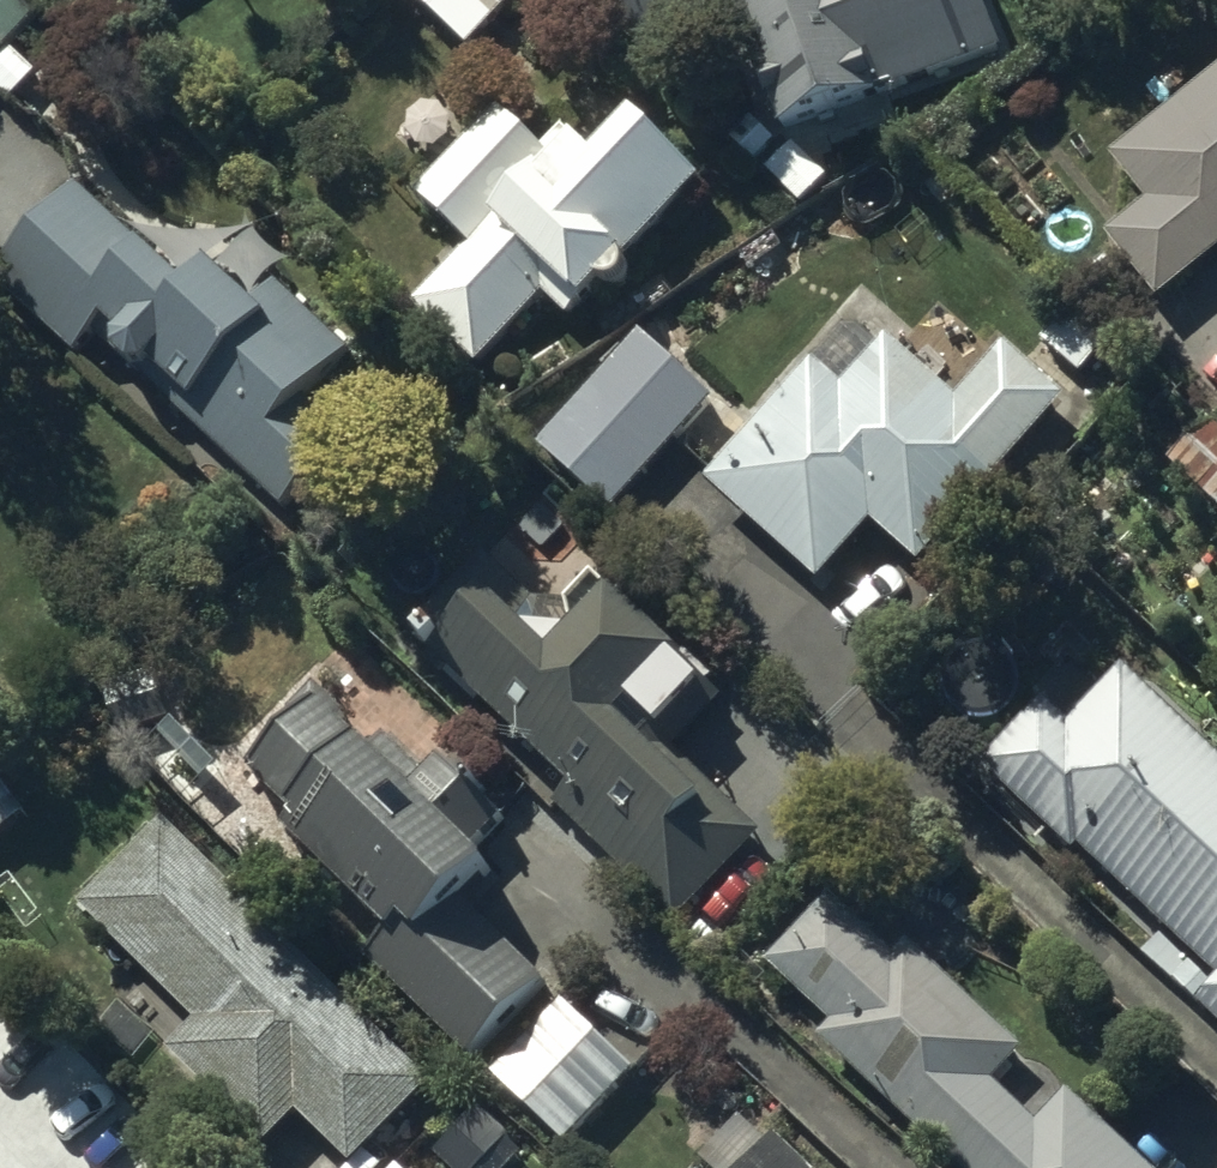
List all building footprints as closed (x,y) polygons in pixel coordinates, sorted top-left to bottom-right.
[(18,0),(0,0),(0,62),(38,17),(18,0)] [(127,8),(139,0),(121,0),(127,8)] [(468,54),(520,0),(410,0),(468,54)] [(983,0),(739,0),(789,137),(1005,58),(983,0)] [(1120,160),(1160,211),(1120,243),(1163,298),(1216,257),(1216,86),(1120,160)] [(545,156),(501,115),(419,200),(475,253),(419,311),(478,367),(545,296),(574,324),(602,295),(609,297),(617,297),(623,294),(628,289),(630,283),(629,275),(625,270),(703,188),(635,124),(596,166),(564,136),(545,156)] [(75,195),(0,273),(0,277),(80,352),(105,326),(118,339),(108,349),(283,514),(351,443),(310,403),(352,359),(276,286),(254,310),(215,273),(188,302),(75,195)] [(709,402),(640,340),(542,449),(611,511),(709,402)] [(845,403),(817,379),(718,489),(819,578),(871,519),(921,563),(1060,407),(1009,362),(961,415),(890,352),(845,403)] [(531,608),(488,567),(415,644),(572,794),(559,808),(679,922),(761,837),(662,743),(709,694),(595,586),(573,609),(531,608)] [(1074,734),(1047,709),(987,772),(1216,987),(1216,760),(1128,676),(1074,734)] [(365,756),(318,709),(253,775),(301,822),(286,837),(399,949),(382,966),(474,1056),(543,986),(462,907),(493,876),(476,859),(509,825),(440,757),(423,775),(384,737),(365,756)] [(0,790),(0,837),(23,821),(0,790)] [(422,1093),(164,836),(86,914),(203,1030),(175,1058),(264,1147),(301,1110),(353,1162),(422,1093)] [(958,1167),(1137,1167),(1072,1105),(1040,1138),(990,1090),(1018,1061),(912,959),(897,974),(830,910),(775,966),(844,1032),(831,1046),(958,1167)] [(1200,1006),(1216,1022),(1216,987),(1200,1006)] [(632,1077),(562,1013),(499,1080),(569,1145),(632,1077)] [(779,1159),(770,1167),(788,1167),(779,1159)]
